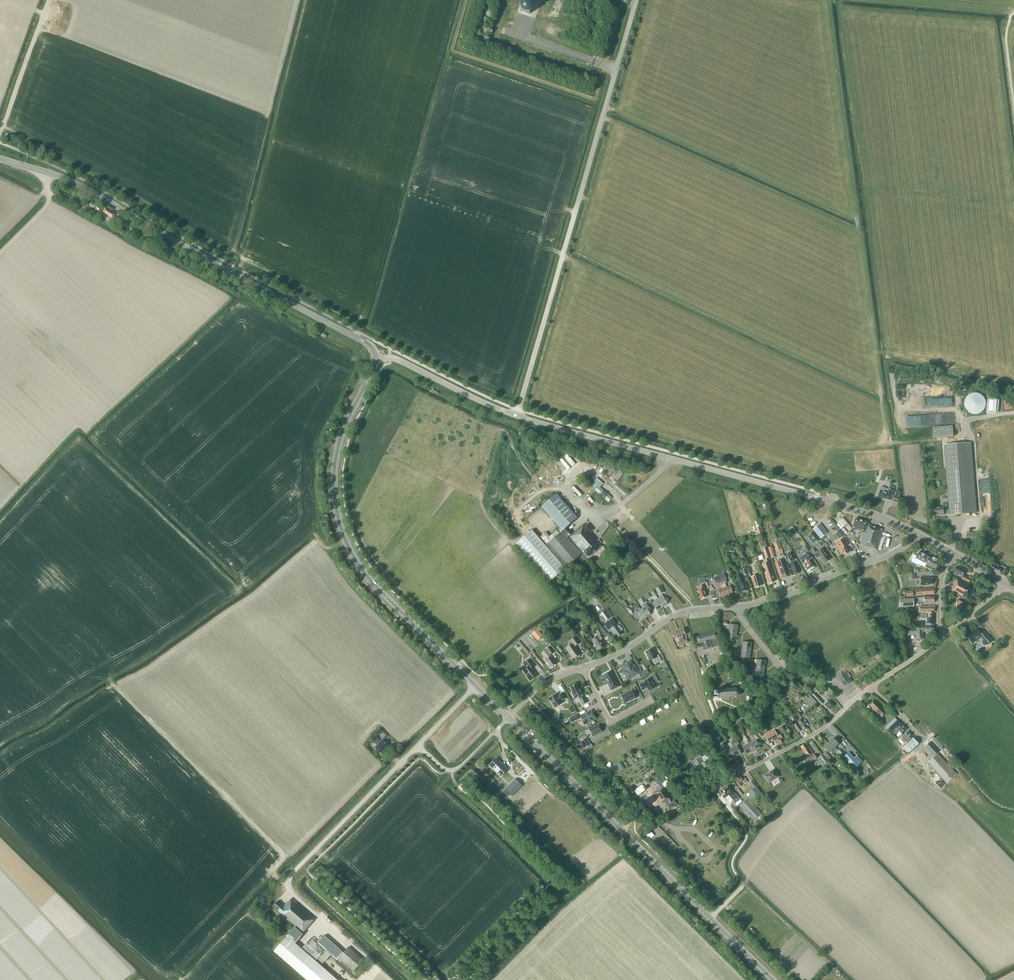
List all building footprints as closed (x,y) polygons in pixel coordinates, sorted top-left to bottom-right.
[(533,5),(523,1),(520,11),(530,14),(533,5)] [(111,221),(115,214),(105,208),(102,212),(100,211),(98,214),(100,215),(101,215),(111,221)] [(925,389),(926,401),(951,399),(950,388),(925,389)] [(977,393),(975,393),(974,393),(972,393),(971,394),(970,394),(968,395),(967,396),(966,397),(966,399),(965,400),(965,402),(964,403),(965,405),(965,406),(965,408),(966,409),(967,410),(968,411),(969,412),(970,413),(972,414),(973,414),(975,414),(976,414),(978,414),(979,414),(980,413),(982,412),(983,411),(984,410),(985,409),(985,408),(986,406),(986,405),(986,403),(986,402),(986,400),(985,399),(984,397),(983,396),(982,395),(981,394),(980,394),(978,393),(977,393)] [(1005,401),(1005,410),(1013,409),(1013,401),(1005,401)] [(906,426),(914,426),(914,416),(905,416),(906,426)] [(954,437),(953,425),(932,427),(933,439),(954,437)] [(951,515),(976,513),(976,512),(991,511),(990,497),(987,497),(982,442),(945,445),(950,509),(947,510),(947,504),(942,504),(942,507),(933,508),(934,515),(944,514),(944,513),(951,512),(951,515)] [(563,464),(568,469),(574,463),(570,458),(563,464)] [(603,484),(596,478),(590,486),(608,502),(612,497),(600,487),(603,484)] [(890,500),(893,491),(895,486),(889,485),(888,489),(882,487),(880,490),(878,496),(890,500)] [(900,498),(898,497),(899,494),(895,493),(894,496),(893,495),(892,501),(898,503),(900,498)] [(541,507),(560,528),(562,531),(577,518),(556,494),(541,507)] [(866,525),(867,522),(855,518),(852,529),(854,530),(854,532),(856,533),(857,531),(863,533),(864,533),(866,525)] [(584,552),(597,540),(590,532),(593,530),(588,524),(585,526),(583,524),(568,537),(562,531),(560,528),(549,536),(546,532),(540,537),(547,544),(545,546),(565,568),(583,553),(583,552),(584,552)] [(820,524),(813,529),(820,539),(827,533),(820,524)] [(841,528),(841,529),(846,535),(850,532),(844,525),(844,526),(841,528)] [(883,530),(866,525),(864,533),(863,533),(860,544),(876,550),(883,530)] [(794,535),(797,533),(792,526),(789,529),(792,533),(794,535)] [(565,568),(545,546),(532,530),(516,543),(550,581),(565,568)] [(839,530),(836,533),(841,538),(844,535),(839,530)] [(819,540),(813,531),(808,535),(815,543),(819,540)] [(849,552),(845,546),(848,544),(844,538),(835,543),(839,550),(840,549),(844,555),(849,552)] [(597,540),(584,552),(588,557),(593,553),(597,550),(601,546),(599,544),(602,542),(599,539),(597,540)] [(813,566),(809,560),(813,558),(809,552),(805,546),(803,551),(802,550),(802,551),(799,556),(800,558),(799,558),(802,564),(804,563),(808,569),(813,566)] [(771,557),(767,547),(762,549),(765,559),(771,557)] [(829,560),(825,553),(822,548),(817,551),(817,552),(814,555),(816,558),(819,556),(824,563),(829,560)] [(796,559),(791,551),(787,554),(791,562),(796,559)] [(931,571),(933,567),(936,569),(939,563),(935,561),(937,559),(933,557),(932,559),(924,555),(922,553),(922,554),(918,552),(917,555),(913,555),(911,563),(921,565),(931,571)] [(778,573),(780,579),(788,577),(785,570),(786,570),(783,559),(774,562),(778,573)] [(1002,574),(1003,570),(998,568),(999,565),(991,561),(990,564),(989,563),(987,568),(989,568),(989,569),(1001,575),(1002,574)] [(769,583),(775,581),(772,574),(772,573),(771,570),(769,563),(767,563),(762,565),(765,572),(766,576),(769,583)] [(791,575),(799,573),(795,564),(794,563),(788,565),(788,566),(791,575)] [(968,578),(964,575),(966,570),(958,565),(954,573),(962,578),(962,579),(969,583),(972,577),(969,576),(968,578)] [(750,567),(742,569),(744,575),(752,573),(750,567)] [(741,592),(747,590),(746,586),(747,586),(745,582),(744,583),(741,574),(740,572),(738,573),(739,575),(735,576),(738,585),(739,585),(741,592)] [(755,588),(761,586),(759,578),(758,574),(751,576),(752,581),(753,580),(755,588)] [(932,578),(925,578),(925,577),(920,577),(920,585),(928,585),(932,585),(932,578)] [(969,600),(975,588),(972,587),(973,585),(970,584),(958,578),(951,592),(963,598),(963,597),(969,600)] [(727,583),(726,580),(722,581),(726,595),(733,592),(730,586),(726,587),(725,583),(727,583)] [(720,597),(726,595),(722,581),(718,582),(719,585),(721,585),(722,589),(718,590),(720,597)] [(663,607),(668,604),(662,594),(660,596),(660,597),(658,598),(663,607)] [(656,610),(663,607),(658,598),(654,600),(653,599),(651,601),(656,610)] [(913,598),(899,599),(899,601),(900,607),(914,606),(913,600),(913,598)] [(959,614),(965,603),(959,600),(954,611),(959,614)] [(643,608),(641,609),(646,617),(651,614),(647,609),(649,608),(647,603),(642,607),(643,608)] [(640,621),(646,617),(641,609),(637,612),(636,611),(634,612),(640,621)] [(607,620),(611,617),(606,610),(602,613),(607,620)] [(923,618),(925,618),(925,624),(934,624),(934,612),(926,612),(926,613),(923,613),(922,615),(922,616),(923,618)] [(608,630),(611,628),(612,629),(613,630),(612,630),(617,637),(622,634),(620,631),(622,630),(621,627),(620,627),(619,626),(621,625),(620,625),(616,628),(615,625),(616,624),(612,619),(604,624),(608,630)] [(728,632),(737,633),(738,625),(729,624),(728,632)] [(925,627),(915,627),(915,628),(904,628),(905,635),(915,635),(915,640),(923,639),(923,632),(934,632),(934,625),(925,625),(925,627)] [(543,636),(536,628),(531,633),(538,641),(543,636)] [(683,636),(686,634),(683,628),(678,631),(683,644),(688,642),(686,639),(684,640),(683,637),(683,636)] [(598,636),(592,640),(598,650),(605,645),(601,639),(605,636),(600,629),(596,632),(598,636)] [(992,641),(989,637),(984,631),(981,634),(977,629),(974,632),(968,637),(973,644),(981,638),(983,641),(982,642),(985,645),(986,644),(987,645),(992,641)] [(679,646),(683,644),(678,631),(672,633),(675,639),(678,638),(678,639),(679,639),(680,642),(677,643),(679,646)] [(715,632),(696,637),(698,643),(699,648),(707,646),(707,648),(712,647),(712,648),(719,646),(717,638),(715,632)] [(736,640),(737,633),(728,632),(727,639),(736,640)] [(574,646),(579,643),(575,637),(570,640),(573,644),(566,648),(573,658),(580,654),(574,646)] [(519,640),(517,642),(527,653),(528,653),(529,651),(519,640)] [(750,650),(751,643),(743,642),(742,649),(750,650)] [(550,655),(554,652),(550,646),(543,650),(546,655),(547,654),(549,658),(545,660),(550,667),(556,664),(551,656),(550,655)] [(656,664),(662,661),(658,655),(655,656),(651,649),(645,652),(650,661),(653,659),(656,664)] [(750,658),(750,650),(742,649),(741,657),(750,658)] [(529,680),(536,675),(532,669),(535,666),(529,659),(523,663),(527,668),(523,671),(529,680)] [(764,668),(765,661),(757,660),(756,667),(764,668)] [(638,673),(637,671),(635,667),(634,668),(630,661),(623,665),(626,670),(623,672),(628,679),(629,679),(631,678),(631,677),(638,673)] [(763,676),(764,668),(756,667),(755,675),(763,676)] [(610,672),(603,675),(611,690),(620,686),(616,679),(614,680),(610,672)] [(844,687),(851,682),(845,672),(839,676),(842,681),(840,682),(844,687)] [(644,682),(639,684),(642,691),(647,688),(649,691),(656,687),(654,684),(653,682),(656,680),(654,676),(655,676),(654,674),(650,676),(650,678),(644,681),(644,682)] [(579,699),(583,705),(587,703),(584,696),(583,697),(582,695),(582,694),(579,688),(578,688),(576,684),(570,687),(572,691),(571,692),(575,698),(579,697),(580,699),(579,699)] [(632,691),(621,696),(625,703),(630,700),(630,701),(636,698),(635,695),(637,694),(634,687),(631,689),(632,691)] [(738,696),(739,695),(740,694),(740,693),(740,692),(740,691),(740,690),(739,689),(738,689),(736,688),(717,689),(714,689),(714,691),(714,695),(718,695),(718,697),(721,697),(721,698),(722,698),(722,697),(725,697),(725,698),(726,698),(726,697),(729,697),(729,698),(729,697),(732,697),(732,698),(733,698),(733,697),(735,696),(738,696)] [(549,698),(555,708),(562,704),(560,702),(565,699),(561,693),(557,696),(555,694),(549,698)] [(823,703),(814,693),(812,695),(821,705),(823,703)] [(834,701),(830,697),(829,698),(826,694),(823,697),(828,702),(825,704),(830,709),(834,705),(832,703),(834,701)] [(817,703),(811,696),(805,701),(811,708),(817,703)] [(879,714),(875,718),(879,721),(887,713),(873,700),(868,704),(879,714)] [(596,719),(592,710),(579,716),(584,725),(596,719)] [(579,719),(577,714),(569,718),(571,723),(579,719)] [(802,718),(793,724),(798,732),(802,730),(803,731),(808,728),(807,727),(809,725),(805,719),(803,720),(802,718)] [(899,724),(897,721),(890,728),(893,730),(899,724)] [(793,731),(787,722),(782,725),(788,734),(793,731)] [(906,729),(900,723),(895,728),(891,732),(895,735),(899,731),(902,734),(906,729)] [(589,730),(593,737),(602,732),(598,725),(589,730)] [(781,743),(775,732),(774,729),(764,735),(768,741),(773,739),(776,746),(781,743)] [(907,741),(913,736),(908,731),(900,739),(904,744),(903,745),(910,752),(918,744),(913,738),(908,742),(907,741)] [(374,738),(371,740),(374,743),(377,745),(375,747),(381,753),(388,745),(382,740),(380,742),(378,739),(376,736),(374,738)] [(835,747),(838,744),(833,738),(828,743),(836,752),(838,750),(835,747)] [(581,742),(586,749),(591,745),(586,739),(581,742)] [(753,751),(760,748),(756,740),(749,743),(753,751)] [(939,752),(930,742),(925,746),(935,756),(939,752)] [(747,755),(753,751),(749,743),(743,747),(747,755)] [(831,753),(832,755),(836,752),(828,743),(823,747),(828,753),(831,751),(832,752),(831,753)] [(805,744),(800,747),(807,756),(808,758),(803,762),(806,766),(817,759),(814,754),(811,756),(811,755),(813,754),(812,752),(813,752),(810,748),(809,748),(807,745),(806,745),(805,744)] [(730,749),(734,757),(741,753),(737,746),(730,749)] [(728,760),(734,757),(730,749),(724,753),(728,760)] [(708,759),(706,754),(704,755),(701,751),(693,756),(696,760),(694,761),(697,766),(701,763),(704,767),(709,764),(707,760),(708,759)] [(828,760),(831,758),(825,752),(823,754),(828,760)] [(849,752),(843,757),(847,761),(854,769),(860,764),(862,761),(857,755),(854,758),(849,752)] [(946,783),(956,773),(938,753),(927,763),(946,783)] [(825,765),(828,762),(822,755),(819,757),(825,765)] [(489,765),(500,777),(501,776),(508,769),(496,758),(489,765)] [(769,783),(778,776),(774,770),(764,776),(769,783)] [(660,772),(653,777),(659,785),(660,785),(662,788),(664,787),(665,786),(668,784),(668,783),(666,780),(660,772)] [(740,787),(748,782),(744,777),(742,779),(740,777),(735,781),(740,787)] [(515,778),(505,789),(512,796),(522,785),(515,778)] [(634,791),(638,795),(646,789),(642,784),(634,791)] [(723,796),(730,805),(739,798),(735,792),(734,793),(731,789),(728,785),(723,789),(726,794),(723,796)] [(748,792),(753,799),(761,793),(757,786),(748,792)] [(658,791),(653,794),(660,804),(665,802),(666,804),(665,805),(669,810),(679,804),(675,798),(673,800),(665,788),(664,787),(662,788),(661,789),(659,790),(658,791)] [(761,813),(748,799),(740,806),(744,811),(745,810),(750,815),(749,816),(753,821),(761,813)] [(302,933),(315,919),(292,898),(288,902),(288,901),(284,906),(277,901),(273,906),(283,915),(283,916),(302,933)] [(332,925),(335,922),(327,915),(325,917),(330,920),(327,923),(334,930),(336,928),(332,925)] [(348,947),(344,953),(324,935),(317,943),(337,960),(339,959),(354,972),(364,960),(348,947)] [(274,951),(297,971),(307,979),(337,979),(310,956),(295,943),(287,936),(279,945),(274,951)] [(325,950),(311,938),(302,947),(317,960),(325,950)]
